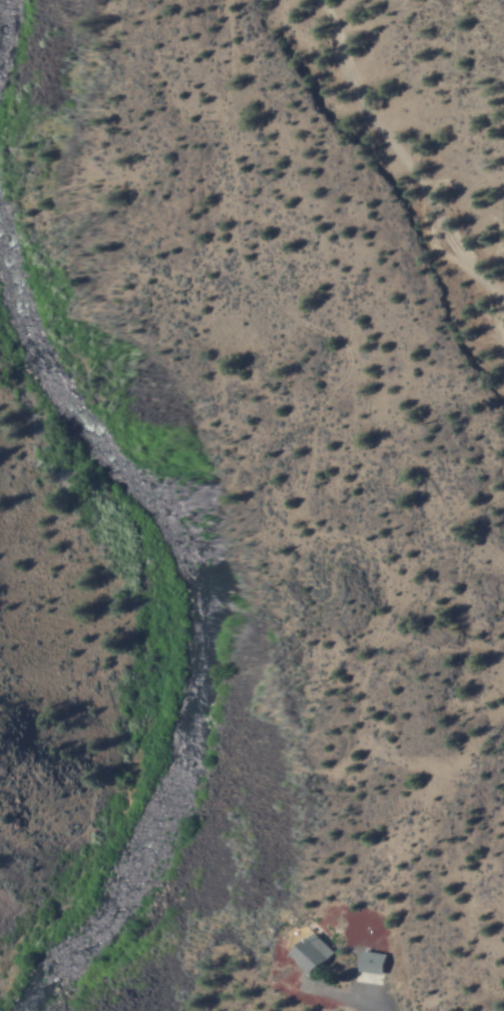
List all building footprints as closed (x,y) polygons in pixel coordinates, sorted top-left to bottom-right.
[(335,953),(316,932),(293,954),(312,975),(335,953)] [(383,975),(387,955),(363,950),(359,970),(383,975)]
